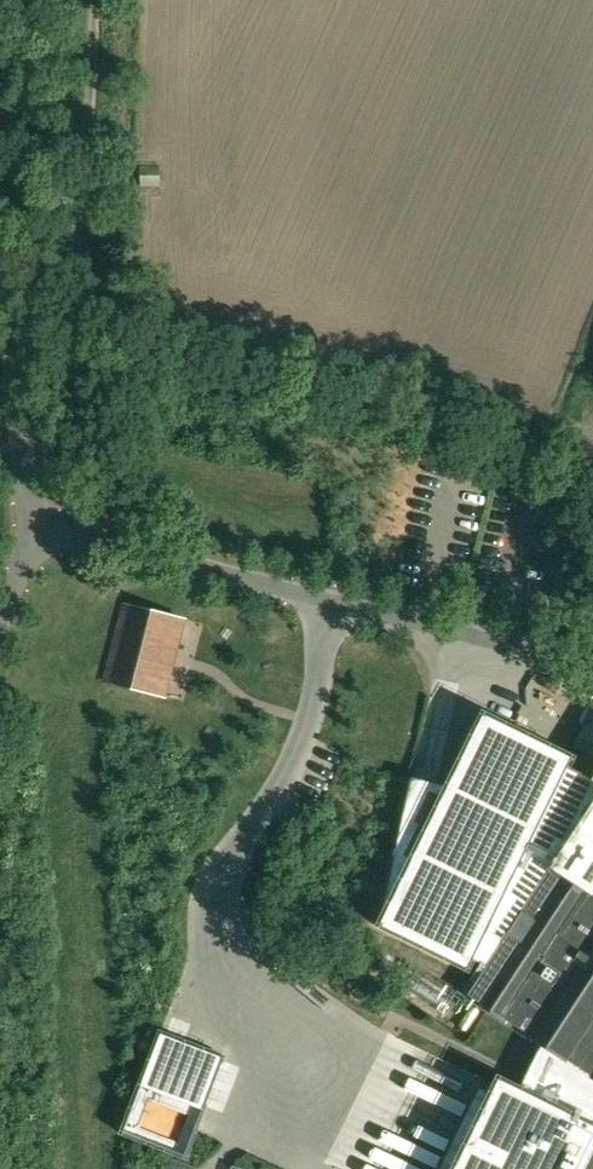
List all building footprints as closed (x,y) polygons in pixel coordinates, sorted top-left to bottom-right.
[(126,605),(106,682),(162,696),(182,619),(126,605)] [(592,778),(569,766),(573,758),(483,712),(440,799),(429,796),(432,783),(414,779),(411,792),(410,792),(413,778),(412,777),(378,924),(469,969),(474,959),(487,966),(487,967),(468,995),(542,1043),(520,1088),(498,1077),(488,1097),(479,1116),(470,1136),(460,1155),(453,1168),(592,1168),(592,777),(592,778)] [(175,1030),(128,1125),(189,1155),(236,1060),(175,1030)]
